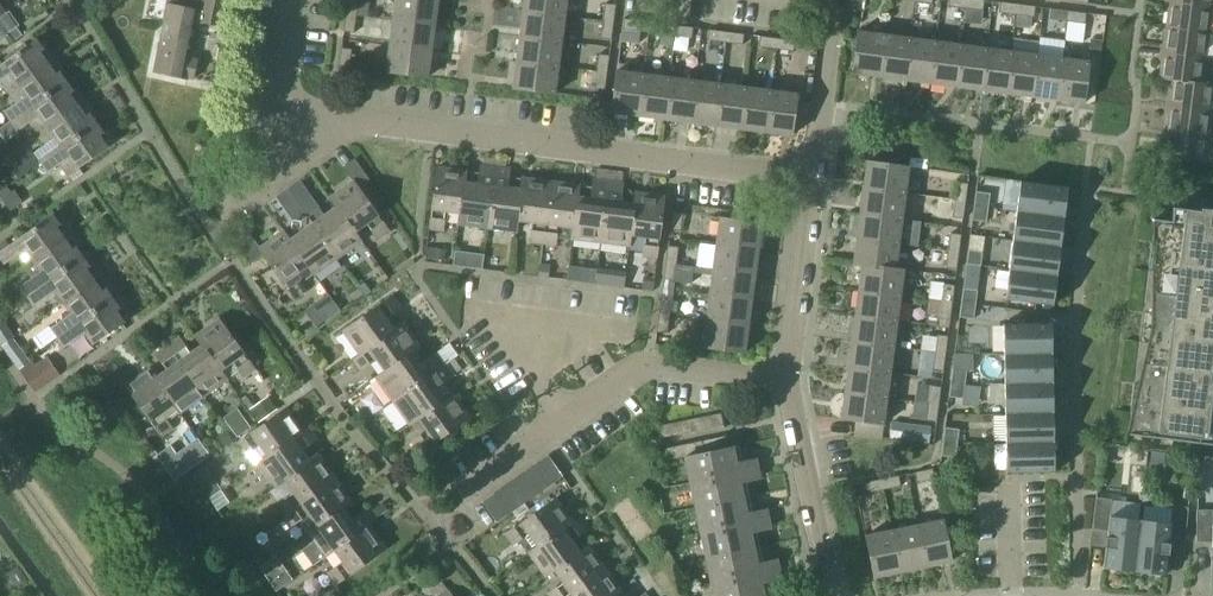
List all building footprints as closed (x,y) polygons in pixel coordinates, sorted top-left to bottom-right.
[(91,8),(101,1),(101,0),(85,0),(91,8)] [(184,79),(184,78),(191,79),(195,61),(189,59),(192,43),(196,21),(217,25),(222,0),(203,0),(201,12),(167,5),(153,72),(184,79)] [(356,16),(358,0),(347,0),(345,15),(356,16)] [(392,21),(434,26),(437,0),(435,0),(394,0),(392,21)] [(522,12),(564,17),(566,0),(523,0),(522,12)] [(964,8),(965,0),(948,0),(947,6),(964,8)] [(984,0),(965,0),(964,8),(983,11),(984,0)] [(998,13),(1015,15),(1016,4),(999,2),(998,13)] [(1204,33),(1208,7),(1167,2),(1163,27),(1204,33)] [(602,22),(613,23),(615,5),(604,4),(602,22)] [(1033,17),(1035,7),(1016,4),(1015,15),(1033,17)] [(5,35),(14,29),(0,8),(0,27),(5,35)] [(1049,19),(1066,22),(1067,11),(1051,9),(1049,19)] [(1067,11),(1066,22),(1085,24),(1086,14),(1067,11)] [(564,17),(522,12),(519,37),(561,43),(564,17)] [(354,33),(356,16),(345,15),(343,31),(354,33)] [(622,18),(621,30),(640,32),(641,21),(622,18)] [(434,26),(392,21),(389,46),(431,52),(434,26)] [(611,40),(613,23),(602,22),(600,39),(611,40)] [(672,36),(674,25),(658,23),(656,34),(672,36)] [(691,39),(693,28),(674,25),(672,36),(691,39)] [(1160,53),(1201,58),(1204,33),(1163,27),(1160,53)] [(707,41),(724,43),(725,32),(709,30),(707,41)] [(851,73),(877,77),(882,34),(856,30),(851,73)] [(742,45),(744,35),(725,32),(724,43),(742,45)] [(877,77),(903,80),(909,38),(882,34),(877,77)] [(557,68),(561,43),(519,37),(515,63),(557,68)] [(758,47),(775,50),(777,39),(759,37),(758,47)] [(903,80),(930,84),(935,41),(909,38),(903,80)] [(795,41),(777,39),(775,50),(793,52),(795,41)] [(53,60),(50,56),(45,55),(34,40),(0,64),(0,82),(7,92),(53,60)] [(930,84),(955,87),(961,45),(935,41),(930,84)] [(961,45),(955,87),(980,91),(986,48),(961,45)] [(385,72),(427,77),(431,52),(389,46),(385,72)] [(338,66),(349,68),(352,49),(341,48),(338,66)] [(980,91),(1005,94),(1011,51),(986,48),(980,91)] [(1037,55),(1011,51),(1005,94),(1032,97),(1037,55)] [(1156,78),(1169,80),(1197,84),(1201,58),(1160,53),(1156,78)] [(596,73),(606,75),(609,56),(598,55),(596,73)] [(1032,97),(1056,101),(1062,58),(1037,55),(1032,97)] [(1062,58),(1056,101),(1082,104),(1087,62),(1062,58)] [(2,112),(9,122),(64,82),(54,67),(55,62),(53,60),(7,92),(15,103),(2,112)] [(554,94),(557,68),(515,63),(512,89),(554,94)] [(616,70),(610,112),(636,115),(641,73),(616,70)] [(604,91),(606,75),(596,73),(593,90),(604,91)] [(661,119),(667,77),(641,73),(636,115),(661,119)] [(693,80),(667,77),(661,119),(687,122),(693,80)] [(693,80),(687,122),(713,126),(718,84),(693,80)] [(1197,84),(1169,80),(1166,105),(1207,111),(1210,86),(1197,84)] [(28,122),(36,133),(82,101),(80,97),(74,96),(64,82),(9,122),(15,131),(28,122)] [(739,129),(744,87),(718,84),(713,126),(739,129)] [(770,91),(744,87),(739,129),(764,133),(770,91)] [(770,91),(764,133),(790,136),(796,94),(770,91)] [(82,101),(36,133),(44,145),(32,154),(38,163),(94,124),(83,109),(84,104),(82,101)] [(1203,137),(1207,111),(1166,105),(1162,131),(1203,137)] [(94,124),(38,163),(45,173),(66,158),(74,170),(112,143),(110,140),(104,139),(94,124)] [(1203,137),(1162,131),(1159,156),(1200,162),(1203,137)] [(328,197),(335,207),(353,232),(366,223),(377,239),(388,231),(356,187),(368,179),(353,158),(341,166),(351,180),(328,197)] [(862,187),(904,193),(907,167),(865,162),(862,187)] [(462,182),(458,212),(457,224),(485,227),(492,166),(479,165),(476,184),(462,182)] [(515,219),(519,189),(505,188),(508,168),(492,166),(485,227),(513,231),(515,219)] [(458,212),(462,182),(464,171),(435,167),(427,228),(440,230),(443,210),(458,212)] [(520,178),(519,189),(515,219),(531,221),(528,241),(540,243),(548,182),(520,178)] [(575,196),(571,227),(570,238),(598,242),(606,181),(591,179),(589,198),(575,196)] [(286,188),(336,258),(359,241),(353,232),(335,207),(323,215),(297,180),(286,188)] [(621,182),(606,181),(598,242),(627,246),(628,234),(632,204),(618,202),(621,182)] [(1019,181),(1016,212),(1063,217),(1067,187),(1019,181)] [(548,182),(540,243),(554,245),(557,225),(571,227),(575,196),(577,185),(548,182)] [(956,182),(954,199),(965,201),(968,184),(956,182)] [(904,193),(862,187),(859,213),(901,218),(904,193)] [(288,240),(306,266),(312,275),(336,258),(286,188),(274,196),(299,232),(288,240)] [(975,190),(974,205),(988,206),(990,192),(975,190)] [(1,199),(10,213),(20,206),(11,192),(1,199)] [(632,204),(628,234),(644,236),(642,255),(655,257),(663,196),(633,192),(632,204)] [(954,199),(952,218),(963,219),(965,201),(954,199)] [(973,206),(972,219),(986,220),(988,208),(973,206)] [(1208,416),(1212,377),(1212,210),(1209,210),(1208,210),(1196,208),(1196,211),(1172,208),(1170,222),(1152,220),(1151,221),(1153,222),(1126,435),(1210,445),(1210,444),(1212,418),(1208,416)] [(682,213),(672,212),(670,229),(680,230),(682,213)] [(1016,212),(1012,241),(1059,247),(1063,217),(1016,212)] [(855,238),(897,244),(901,218),(859,213),(855,238)] [(31,260),(69,234),(66,231),(60,229),(51,215),(0,250),(0,261),(2,263),(14,255),(22,267),(31,260)] [(718,218),(715,243),(757,249),(760,223),(718,218)] [(973,251),(993,251),(992,229),(973,229),(973,251)] [(306,266),(288,240),(281,231),(258,247),(248,233),(236,241),(251,262),(262,254),(294,298),(306,290),(301,283),(312,275),(306,266)] [(950,233),(947,251),(958,252),(961,234),(950,233)] [(69,234),(31,260),(22,267),(31,278),(19,287),(25,296),(80,257),(70,242),(70,236),(69,234)] [(852,264),(859,265),(894,270),(897,244),(855,238),(852,264)] [(1008,271),(1055,277),(1059,247),(1012,241),(1008,271)] [(711,269),(753,275),(757,249),(715,243),(711,269)] [(668,246),(665,263),(675,264),(678,247),(668,246)] [(425,259),(441,261),(442,250),(427,248),(425,259)] [(947,251),(945,268),(956,270),(958,252),(947,251)] [(967,251),(965,265),(980,267),(982,253),(967,251)] [(452,266),(480,269),(481,255),(454,252),(452,266)] [(89,270),(80,257),(25,296),(32,306),(53,291),(60,302),(98,275),(96,272),(89,270)] [(675,264),(665,263),(663,281),(673,282),(675,264)] [(538,277),(547,278),(549,266),(539,264),(538,277)] [(856,291),(898,297),(902,271),(894,270),(859,265),(856,291)] [(567,280),(576,282),(578,269),(569,268),(567,280)] [(598,284),(621,288),(623,272),(600,269),(598,284)] [(750,301),(753,275),(711,269),(708,295),(750,301)] [(1008,271),(1004,300),(1051,306),(1055,277),(1008,271)] [(98,275),(60,302),(68,313),(47,328),(54,338),(110,299),(99,284),(100,278),(98,275)] [(641,290),(651,291),(652,282),(642,281),(641,290)] [(943,284),(941,302),(952,303),(954,285),(943,284)] [(962,290),(960,304),(975,305),(977,292),(962,290)] [(856,291),(853,316),(895,321),(898,297),(856,291)] [(977,292),(975,305),(992,308),(994,293),(977,291),(977,292)] [(342,331),(358,354),(393,329),(384,317),(400,306),(392,295),(342,331)] [(708,295),(704,321),(746,327),(750,301),(708,295)] [(659,315),(669,316),(671,299),(661,297),(659,315)] [(110,299),(54,338),(61,347),(82,333),(91,345),(128,318),(126,314),(119,313),(110,299)] [(941,302),(939,319),(949,320),(952,303),(941,302)] [(960,304),(958,318),(973,320),(975,305),(960,304)] [(669,316),(659,315),(656,332),(666,334),(669,316)] [(853,316),(849,341),(892,346),(895,321),(853,316)] [(193,336),(199,345),(218,371),(230,362),(241,377),(252,369),(252,368),(238,349),(217,319),(193,336)] [(746,327),(704,321),(701,347),(743,352),(746,327)] [(393,329),(358,354),(351,359),(360,370),(376,358),(385,371),(410,353),(419,347),(402,323),(393,329)] [(1002,355),(1051,354),(1050,323),(1002,324),(1002,355)] [(936,335),(934,353),(945,355),(945,353),(947,336),(936,335)] [(224,380),(218,371),(199,345),(188,353),(176,337),(165,346),(201,396),(224,380)] [(849,341),(846,367),(888,373),(892,346),(849,341)] [(238,349),(252,368),(258,363),(244,344),(238,349)] [(164,370),(153,378),(171,404),(178,413),(201,396),(165,346),(153,354),(164,370)] [(958,347),(959,362),(991,361),(990,346),(958,347)] [(921,351),(919,366),(932,367),(932,370),(943,371),(945,355),(934,353),(921,351)] [(376,377),(393,401),(442,366),(433,353),(418,364),(410,353),(385,371),(376,377)] [(1002,355),(1003,384),(1051,383),(1051,354),(1002,355)] [(29,355),(16,360),(27,385),(39,380),(29,355)] [(409,424),(418,418),(452,394),(443,383),(451,377),(442,366),(393,401),(409,424)] [(842,394),(885,399),(888,373),(846,367),(842,394)] [(171,404),(153,378),(147,369),(122,386),(158,436),(169,428),(158,413),(171,404)] [(951,369),(949,383),(964,385),(966,371),(951,369)] [(949,383),(947,397),(962,399),(964,385),(949,383)] [(1003,384),(1004,413),(1052,412),(1051,383),(1003,384)] [(918,390),(916,403),(938,406),(940,387),(930,385),(929,392),(918,390)] [(452,394),(418,418),(426,430),(410,442),(419,453),(469,418),(452,394)] [(885,399),(842,394),(839,419),(882,424),(885,399)] [(248,411),(255,421),(275,407),(267,397),(248,411)] [(915,403),(913,419),(936,422),(938,406),(916,403),(915,403)] [(950,407),(951,426),(992,424),(991,405),(950,407)] [(257,445),(266,457),(301,433),(283,408),(233,444),(242,456),(257,445)] [(1052,412),(1004,413),(1004,443),(1052,442),(1052,412)] [(709,415),(712,428),(722,426),(720,413),(709,415)] [(701,430),(712,428),(709,415),(699,417),(701,430)] [(691,432),(701,430),(699,417),(688,419),(691,432)] [(680,434),(691,432),(688,419),(678,421),(680,434)] [(670,436),(680,434),(678,421),(667,423),(670,436)] [(659,438),(670,436),(667,423),(657,425),(659,438)] [(283,480),(308,462),(300,450),(316,439),(308,428),(301,433),(266,457),(245,473),(255,488),(268,479),(273,487),(283,480)] [(957,430),(943,428),(941,442),(956,444),(957,430)] [(716,450),(727,448),(724,435),(714,437),(716,450)] [(706,452),(716,450),(714,437),(703,439),(706,452)] [(695,454),(706,452),(703,439),(693,441),(695,454)] [(685,456),(695,454),(693,441),(682,443),(685,456)] [(956,444),(941,442),(939,456),(954,458),(956,444)] [(1052,442),(1004,443),(1005,473),(1053,472),(1052,442)] [(683,457),(685,456),(682,443),(672,445),(674,459),(683,457)] [(664,461),(674,459),(672,445),(661,448),(664,461)] [(683,457),(688,483),(756,469),(754,459),(734,463),(730,447),(727,448),(683,457)] [(535,463),(550,484),(561,476),(546,455),(535,463)] [(318,456),(308,462),(283,480),(292,493),(276,504),(284,515),(334,479),(318,456)] [(524,471),(538,492),(550,484),(535,463),(524,471)] [(932,477),(932,475),(930,466),(914,470),(916,480),(932,477)] [(688,483),(693,509),(741,499),(738,482),(758,478),(756,469),(688,483)] [(524,471),(513,478),(527,499),(538,492),(524,471)] [(898,476),(879,480),(881,490),(901,486),(898,476)] [(502,486),(517,507),(527,499),(513,478),(502,486)] [(350,502),(334,479),(284,515),(291,525),(299,520),(307,532),(341,508),(350,502)] [(879,480),(864,483),(866,493),(881,490),(879,480)] [(517,507),(502,486),(491,494),(505,514),(517,507)] [(505,514),(491,494),(481,501),(495,522),(505,514)] [(528,534),(536,546),(571,522),(554,498),(504,533),(512,545),(528,534)] [(1102,569),(1133,572),(1138,520),(1108,517),(1110,499),(1094,498),(1090,530),(1106,532),(1102,569)] [(744,514),(741,499),(693,509),(698,533),(766,519),(764,509),(744,514)] [(1133,572),(1164,575),(1168,538),(1183,540),(1187,507),(1171,506),(1169,523),(1138,520),(1133,572)] [(332,550),(366,525),(373,520),(365,508),(349,520),(341,508),(307,532),(306,533),(311,541),(302,547),(313,563),(332,550)] [(1212,580),(1212,528),(1211,528),(1211,510),(1195,510),(1194,543),(1210,543),(1209,580),(1212,580)] [(553,569),(578,551),(570,540),(585,528),(577,517),(571,522),(536,546),(527,552),(543,575),(553,569)] [(768,529),(766,519),(698,533),(704,558),(752,548),(749,533),(768,529)] [(914,525),(923,567),(949,561),(941,520),(914,525)] [(366,525),(332,550),(341,562),(324,574),(333,585),(383,549),(366,525)] [(914,525),(887,530),(896,572),(923,567),(914,525)] [(228,536),(236,547),(245,541),(237,529),(228,536)] [(896,572),(887,530),(863,535),(872,577),(896,572)] [(237,548),(246,561),(258,552),(249,539),(237,548)] [(578,551),(553,569),(561,582),(546,593),(547,595),(545,595),(564,595),(603,568),(587,545),(578,551)] [(704,558),(709,583),(777,569),(775,559),(755,564),(752,548),(704,558)] [(260,569),(270,584),(283,574),(273,560),(260,569)] [(603,568),(564,595),(612,595),(619,591),(603,568)] [(709,583),(711,595),(762,595),(759,582),(779,578),(777,569),(709,583)]
